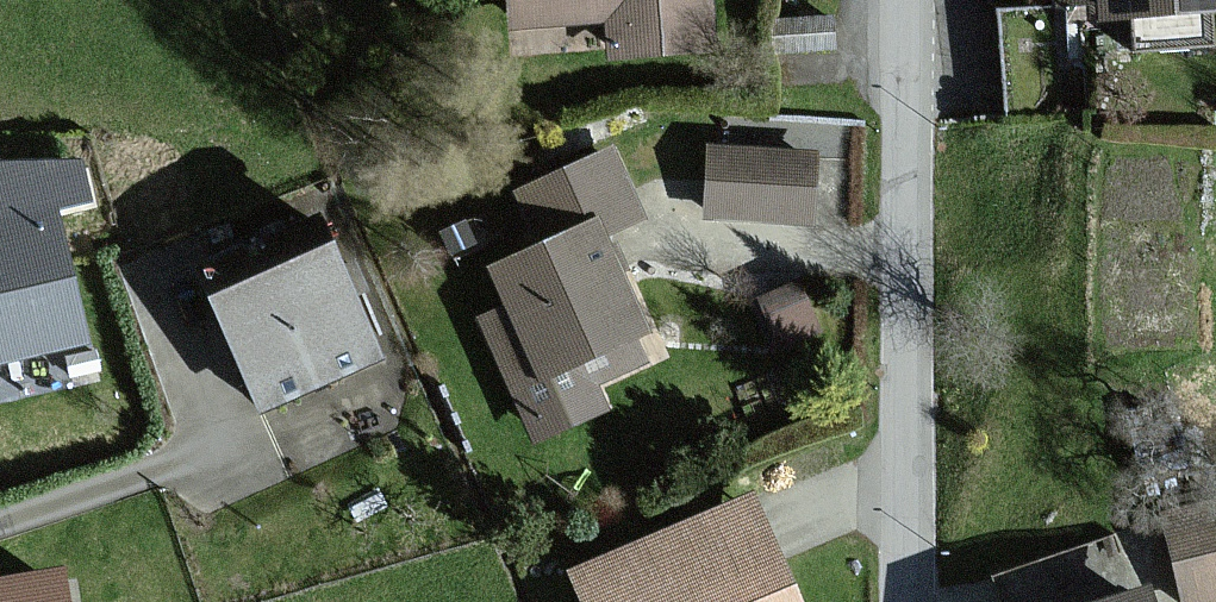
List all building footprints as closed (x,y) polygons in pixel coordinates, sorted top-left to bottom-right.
[(695,0),(505,0),(507,27),(604,20),(607,59),(699,52),(695,0)] [(1053,6),(1085,4),(1087,26),(1124,23),(1126,47),(1201,41),(1198,15),(1215,13),(1215,0),(1052,0),(1053,6)] [(610,151),(513,196),(536,244),(479,271),(497,311),(473,322),(527,438),(594,407),(586,389),(642,363),(631,338),(644,331),(601,238),(642,219),(610,151)] [(817,156),(706,154),(704,227),(815,229),(817,156)] [(76,173),(0,171),(0,359),(67,346),(40,211),(82,203),(76,173)] [(332,250),(218,302),(264,401),(377,349),(332,250)] [(818,337),(797,288),(761,304),(783,352),(818,337)] [(567,577),(577,601),(794,601),(751,500),(567,577)] [(1146,533),(1166,601),(1215,601),(1215,548),(1207,515),(1146,533)] [(0,588),(0,601),(57,601),(53,579),(0,588)]
